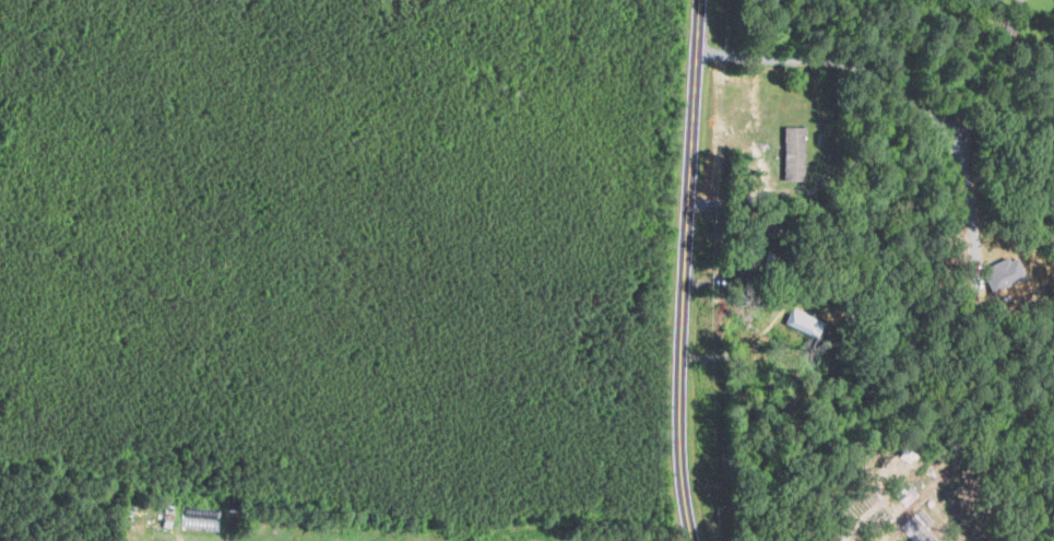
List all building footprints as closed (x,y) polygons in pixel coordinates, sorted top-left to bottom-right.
[(799,127),(787,127),(788,181),(808,181),(808,138),(799,138),(799,127)] [(789,305),(820,319),(813,337),(781,322),(789,305)] [(163,499),(185,503),(183,515),(170,513),(169,526),(159,524),(163,499)] [(910,517),(931,540),(916,540),(902,525),(910,517)]
